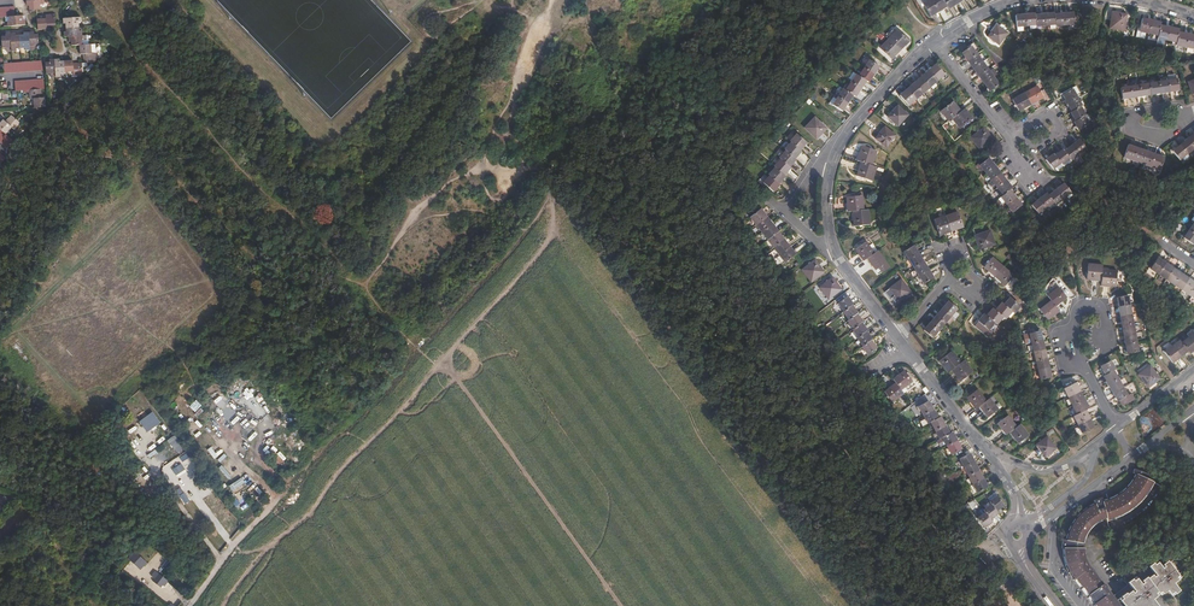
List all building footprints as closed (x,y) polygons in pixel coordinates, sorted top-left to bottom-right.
[(44,0),(30,0),(29,0),(29,5),(29,9),(41,9),(40,4),(44,4),(44,0)] [(922,3),(930,16),(946,6),(948,8),(961,0),(927,0),(922,3)] [(14,7),(0,8),(0,18),(9,17),(15,17),(14,7)] [(1126,14),(1112,12),(1109,28),(1124,30),(1126,14)] [(1034,14),(1015,16),(1016,26),(1035,24),(1035,26),(1055,24),(1055,26),(1074,24),(1073,13),(1054,15),(1053,13),(1034,15),(1034,14)] [(46,19),(37,19),(38,30),(47,29),(47,26),(55,25),(55,14),(46,15),(46,19)] [(22,16),(15,17),(9,17),(9,21),(7,21),(7,26),(25,25),(25,20),(23,20),(22,16)] [(66,23),(66,27),(79,26),(79,22),(81,22),(81,17),(63,18),(63,24),(66,23)] [(1136,31),(1136,36),(1144,37),(1145,33),(1158,35),(1158,38),(1177,42),(1176,45),(1193,49),(1193,35),(1179,32),(1179,30),(1160,26),(1160,22),(1142,19),(1140,31),(1136,31)] [(996,25),(987,36),(999,45),(1007,33),(996,25)] [(64,37),(68,37),(82,36),(82,30),(79,31),(79,26),(66,27),(66,32),(64,32),(64,37)] [(897,30),(880,47),(892,58),(909,41),(897,30)] [(19,36),(20,49),(25,48),(25,51),(30,50),(29,35),(29,33),(23,33),(23,35),(19,36)] [(10,37),(11,52),(16,51),(16,49),(20,49),(19,36),(15,36),(15,34),(10,34),(10,37)] [(29,35),(30,50),(35,50),(34,46),(39,45),(38,34),(34,35),(29,35)] [(72,46),(79,45),(83,45),(82,41),(87,40),(87,36),(82,36),(68,37),(69,42),(71,42),(72,46)] [(6,52),(11,52),(10,37),(5,37),(1,37),(2,48),(6,48),(6,52)] [(84,63),(96,62),(96,60),(95,53),(92,54),(92,44),(89,44),(83,45),(79,45),(80,54),(83,54),(84,63)] [(970,46),(961,52),(989,91),(998,85),(970,46)] [(54,62),(56,78),(60,77),(60,75),(65,74),(65,73),(64,61),(60,62),(60,59),(54,59),(54,62)] [(844,88),(833,104),(842,110),(853,94),(855,96),(867,80),(869,82),(879,66),(870,60),(859,76),(857,74),(846,90),(844,88)] [(4,64),(4,73),(43,70),(42,61),(4,64)] [(64,61),(65,73),(73,72),(74,75),(83,74),(82,63),(73,64),(73,61),(64,61)] [(51,78),(56,78),(54,62),(49,62),(45,63),(46,74),(50,74),(51,78)] [(935,64),(899,95),(908,105),(944,74),(935,64)] [(43,79),(14,81),(15,91),(29,90),(41,89),(44,89),(43,79)] [(1176,79),(1121,88),(1122,99),(1178,90),(1176,79)] [(1037,87),(1012,99),(1018,111),(1043,98),(1037,87)] [(41,89),(29,90),(30,99),(33,98),(34,107),(45,107),(45,98),(41,98),(41,89)] [(1072,89),(1062,94),(1072,111),(1070,112),(1075,120),(1074,121),(1079,130),(1088,124),(1083,116),(1084,115),(1080,106),(1081,105),(1072,89)] [(952,102),(940,111),(948,121),(951,118),(959,128),(970,119),(963,109),(960,112),(952,102)] [(897,105),(888,116),(897,125),(907,114),(897,105)] [(5,134),(12,127),(14,129),(20,123),(11,115),(6,122),(3,120),(0,123),(0,129),(5,134)] [(815,117),(804,127),(816,138),(826,128),(815,117)] [(885,126),(875,138),(886,146),(895,135),(885,126)] [(983,128),(970,138),(979,149),(992,139),(983,128)] [(7,149),(14,141),(5,134),(0,129),(0,142),(7,149)] [(796,133),(791,140),(791,141),(785,148),(786,149),(779,157),(781,158),(774,165),(775,166),(769,173),(770,174),(763,182),(772,191),(779,183),(778,182),(785,175),(784,174),(790,167),(789,166),(796,158),(795,157),(801,150),(800,149),(806,142),(796,133)] [(1172,151),(1179,160),(1193,148),(1193,134),(1172,151)] [(1086,148),(1079,140),(1064,152),(1062,150),(1054,156),(1053,154),(1046,160),(1053,169),(1060,163),(1063,166),(1067,163),(1068,164),(1072,161),(1071,160),(1086,148)] [(876,151),(861,145),(857,159),(861,161),(856,175),(871,180),(876,165),(872,164),(876,151)] [(1164,158),(1128,145),(1123,157),(1159,171),(1164,158)] [(988,158),(979,165),(1003,195),(1000,197),(1012,212),(1021,205),(1009,190),(1011,188),(988,158)] [(1047,193),(1031,205),(1038,214),(1054,202),(1055,204),(1070,192),(1064,184),(1048,195),(1047,193)] [(862,195),(846,197),(848,211),(852,211),(854,225),(869,224),(868,209),(863,209),(862,195)] [(760,208),(750,216),(785,262),(795,254),(760,208)] [(958,212),(934,220),(939,234),(962,226),(958,212)] [(1184,238),(1193,244),(1193,242),(1193,223),(1184,238)] [(989,230),(974,235),(979,249),(995,244),(989,230)] [(865,241),(855,249),(864,260),(868,257),(876,269),(886,262),(878,250),(874,253),(865,241)] [(912,245),(903,251),(923,283),(933,277),(912,245)] [(992,257),(984,267),(1005,285),(1013,276),(992,257)] [(1190,295),(1193,291),(1193,282),(1158,257),(1151,268),(1190,295)] [(815,260),(802,269),(810,281),(824,271),(815,260)] [(1103,265),(1088,264),(1086,278),(1101,280),(1101,285),(1115,286),(1116,271),(1102,269),(1103,265)] [(832,277),(819,287),(828,299),(841,289),(832,277)] [(900,279),(889,288),(899,301),(910,292),(900,279)] [(1047,295),(1051,300),(1039,309),(1047,318),(1058,310),(1055,305),(1065,296),(1058,286),(1047,295)] [(1126,350),(1136,342),(1135,332),(1127,295),(1117,297),(1126,350)] [(847,296),(838,303),(843,310),(842,311),(848,319),(847,320),(853,328),(852,329),(858,337),(857,338),(862,345),(861,346),(868,354),(876,348),(870,340),(871,339),(865,331),(867,330),(861,322),(862,321),(856,313),(857,312),(851,304),(852,303),(847,296)] [(1020,306),(1010,297),(1003,305),(1001,303),(994,310),(992,309),(986,316),(984,314),(977,321),(987,330),(994,322),(996,324),(1003,317),(1005,319),(1011,311),(1014,313),(1020,306)] [(956,309),(948,301),(923,330),(932,337),(956,309)] [(1050,377),(1039,330),(1024,334),(1026,342),(1030,341),(1039,379),(1050,377)] [(1181,343),(1180,341),(1165,352),(1173,363),(1188,352),(1190,354),(1193,351),(1193,334),(1181,343)] [(1138,350),(1136,342),(1126,350),(1127,352),(1138,350)] [(963,360),(960,362),(951,350),(938,360),(947,372),(951,369),(960,381),(972,371),(963,360)] [(1100,366),(1102,369),(1111,362),(1110,361),(1100,366)] [(1111,362),(1102,369),(1105,375),(1103,376),(1117,402),(1119,401),(1123,407),(1135,400),(1131,394),(1128,396),(1113,371),(1115,370),(1111,362)] [(1160,379),(1150,366),(1138,375),(1148,388),(1160,379)] [(896,384),(886,392),(892,402),(903,394),(901,390),(913,381),(905,371),(894,380),(896,384)] [(1064,389),(1068,395),(1072,392),(1078,388),(1076,383),(1064,389)] [(1072,392),(1068,395),(1077,415),(1073,417),(1082,434),(1094,428),(1085,411),(1088,409),(1078,388),(1072,392)] [(989,398),(985,400),(976,390),(966,397),(975,408),(978,405),(987,417),(997,410),(989,398)] [(223,408),(228,400),(223,397),(218,405),(223,408)] [(195,400),(189,406),(195,412),(201,406),(195,400)] [(929,402),(919,407),(928,424),(931,422),(940,439),(942,438),(951,455),(961,450),(952,433),(950,435),(940,417),(938,419),(929,402)] [(146,432),(159,423),(151,411),(138,421),(146,432)] [(232,413),(228,416),(232,421),(236,418),(232,413)] [(1019,424),(1016,426),(1007,416),(997,423),(1005,434),(1009,431),(1018,443),(1028,436),(1019,424)] [(195,434),(202,430),(192,417),(186,422),(195,434)] [(243,431),(250,424),(246,420),(240,428),(243,431)] [(131,422),(123,427),(126,431),(134,426),(131,422)] [(242,435),(247,439),(254,430),(249,426),(242,435)] [(1036,446),(1041,452),(1051,445),(1046,438),(1036,446)] [(1051,445),(1041,452),(1045,457),(1055,450),(1051,445)] [(223,452),(221,448),(215,452),(211,446),(207,449),(213,458),(223,452)] [(146,455),(149,458),(156,452),(154,449),(146,455)] [(278,450),(276,452),(273,449),(269,453),(278,462),(284,456),(278,450)] [(224,453),(217,459),(219,463),(227,457),(224,453)] [(960,460),(978,494),(987,488),(969,455),(960,460)] [(227,480),(231,477),(222,464),(218,467),(227,480)] [(1109,500),(1115,514),(1125,509),(1132,504),(1137,500),(1142,494),(1148,486),(1152,479),(1147,477),(1149,471),(1134,467),(1132,471),(1137,472),(1135,478),(1131,483),(1127,489),(1118,495),(1109,500)] [(167,478),(171,483),(180,476),(176,471),(167,478)] [(231,491),(244,482),(240,477),(227,486),(231,491)] [(182,503),(186,500),(180,488),(175,491),(182,503)] [(1066,547),(1084,547),(1085,541),(1083,541),(1083,537),(1088,528),(1093,523),(1101,518),(1107,517),(1104,501),(1102,496),(1094,499),(1096,503),(1088,508),(1084,510),(1080,515),(1072,525),(1069,532),(1068,539),(1062,538),(1062,547),(1066,547)] [(991,505),(983,511),(985,513),(977,519),(984,528),(992,523),(990,520),(998,514),(997,512),(1004,506),(997,497),(989,503),(991,505)] [(236,498),(231,503),(234,506),(239,502),(236,498)] [(243,498),(238,502),(243,509),(248,506),(243,498)] [(1104,501),(1107,517),(1108,518),(1115,516),(1115,514),(1109,500),(1104,501)] [(1067,555),(1082,552),(1087,551),(1087,547),(1084,547),(1066,547),(1067,555)] [(990,552),(986,555),(993,562),(996,560),(990,552)] [(1141,583),(1128,593),(1127,592),(1115,601),(1105,589),(1108,587),(1105,583),(1102,585),(1087,565),(1084,559),(1082,552),(1067,555),(1068,563),(1071,570),(1076,578),(1077,577),(1099,605),(1146,605),(1147,605),(1146,603),(1154,598),(1141,583)] [(138,555),(132,564),(140,570),(146,561),(138,555)] [(1176,557),(1170,561),(1181,574),(1186,570),(1187,564),(1181,557),(1176,557)] [(1181,574),(1170,561),(1169,559),(1162,565),(1163,566),(1149,577),(1161,593),(1162,594),(1169,588),(1168,587),(1182,576),(1181,574)] [(156,582),(161,576),(154,569),(148,575),(156,582)] [(998,588),(1006,579),(1002,575),(994,584),(998,588)] [(161,576),(155,584),(162,589),(168,581),(161,576)] [(1161,593),(1149,577),(1148,576),(1141,582),(1141,583),(1154,598),(1161,593)] [(1009,590),(1000,596),(1006,605),(1020,605),(1009,590)] [(162,595),(159,598),(167,604),(169,601),(162,595)]
